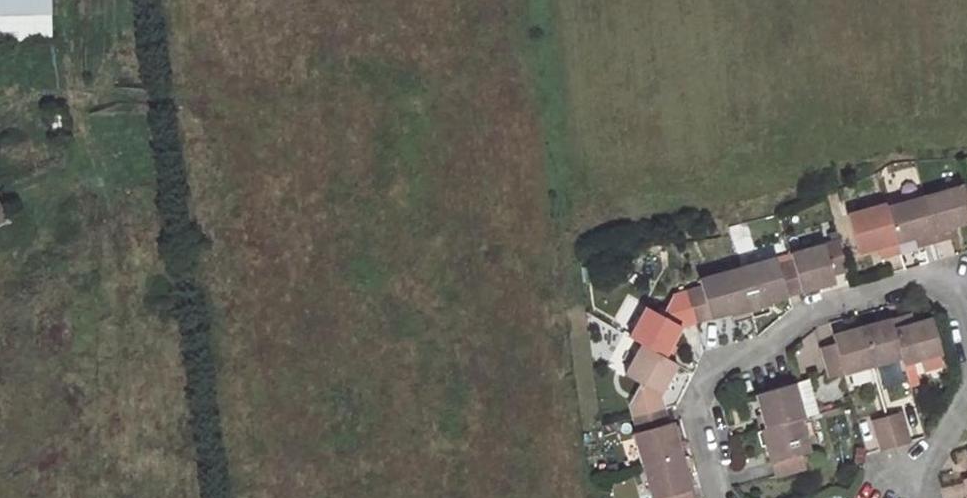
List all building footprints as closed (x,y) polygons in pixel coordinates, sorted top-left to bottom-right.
[(50,41),(50,0),(0,0),(0,41),(50,41)] [(926,195),(939,241),(957,235),(955,226),(966,223),(966,191),(966,188),(965,184),(926,195)] [(939,241),(926,195),(888,206),(898,242),(916,237),(918,247),(939,241)] [(898,242),(888,206),(887,201),(850,212),(861,252),(880,247),(885,246),(888,256),(901,253),(898,242)] [(803,291),(837,282),(834,273),(849,269),(841,239),(792,252),(794,258),(803,291)] [(888,256),(885,246),(880,247),(882,258),(888,256)] [(777,256),(739,266),(753,318),(773,312),(769,301),(803,291),(794,258),(779,262),(777,256)] [(739,266),(686,281),(689,290),(698,321),(732,312),(735,323),(753,318),(739,266)] [(661,315),(647,306),(630,336),(642,342),(665,355),(679,328),(698,323),(698,321),(689,290),(672,294),(661,315)] [(613,323),(626,331),(639,309),(626,301),(613,323)] [(908,317),(910,327),(916,326),(913,315),(908,317)] [(892,321),(903,361),(905,366),(944,355),(934,321),(916,326),(910,327),(908,317),(892,321)] [(863,329),(874,368),(903,361),(892,321),(863,329)] [(837,345),(846,376),(874,368),(863,329),(834,336),(837,345)] [(661,393),(678,363),(665,355),(642,342),(625,374),(639,384),(629,401),(630,402),(634,417),(665,408),(661,393)] [(823,349),(831,380),(846,376),(837,345),(823,349)] [(809,379),(758,394),(767,429),(803,419),(819,414),(809,379)] [(636,434),(645,466),(684,454),(675,422),(669,424),(665,408),(634,417),(639,433),(636,434)] [(909,443),(901,414),(889,417),(888,417),(889,418),(897,447),(909,443)] [(874,421),(882,451),(883,450),(897,447),(889,418),(888,417),(874,421)] [(764,430),(777,478),(808,470),(804,454),(811,453),(803,419),(767,429),(764,430)] [(645,466),(654,497),(696,497),(684,454),(645,466)]
